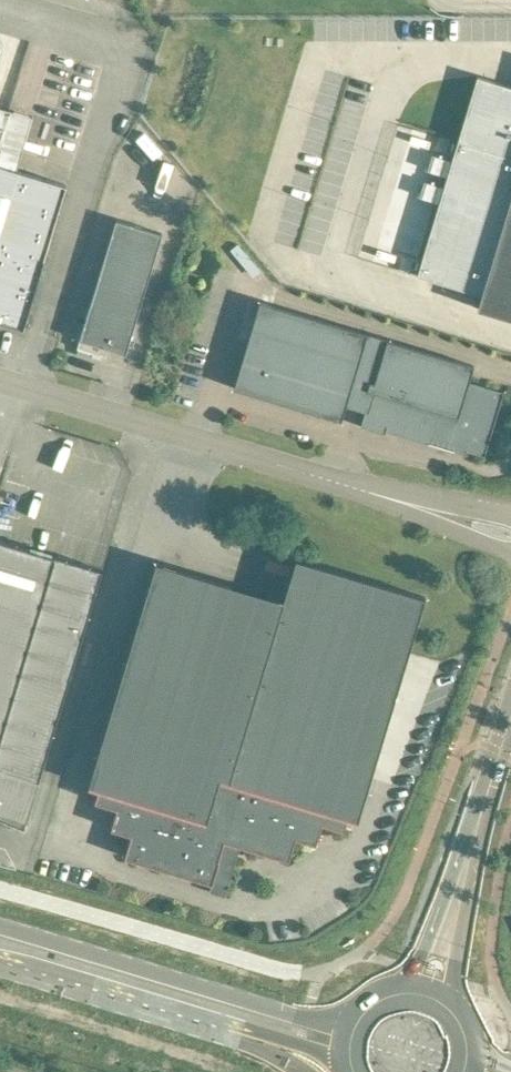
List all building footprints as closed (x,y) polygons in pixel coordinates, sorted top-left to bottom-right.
[(417,275),(481,294),(477,307),(510,317),(510,86),(477,75),(417,275)] [(336,113),(335,163),(354,163),(354,143),(362,143),(362,144),(378,144),(379,133),(388,133),(388,114),(336,113)] [(5,323),(6,322),(24,328),(67,185),(0,164),(0,322),(5,323)] [(163,233),(117,219),(77,348),(105,356),(108,348),(126,353),(163,233)] [(244,293),(255,297),(259,286),(248,282),(244,293)] [(387,426),(470,451),(485,455),(504,391),(470,381),(474,365),(453,359),(260,300),(259,303),(248,300),(236,339),(248,342),(234,388),(342,420),(353,385),(372,391),(361,426),(385,433),(387,426)] [(13,822),(27,828),(27,826),(26,825),(103,569),(0,538),(0,816),(13,822)] [(125,856),(213,883),(220,859),(219,858),(225,840),(289,859),(296,837),(316,843),(322,823),(344,830),(357,786),(368,790),(426,596),(296,557),(283,600),(156,561),(98,755),(109,758),(96,801),(118,807),(112,828),(132,834),(125,856)]
